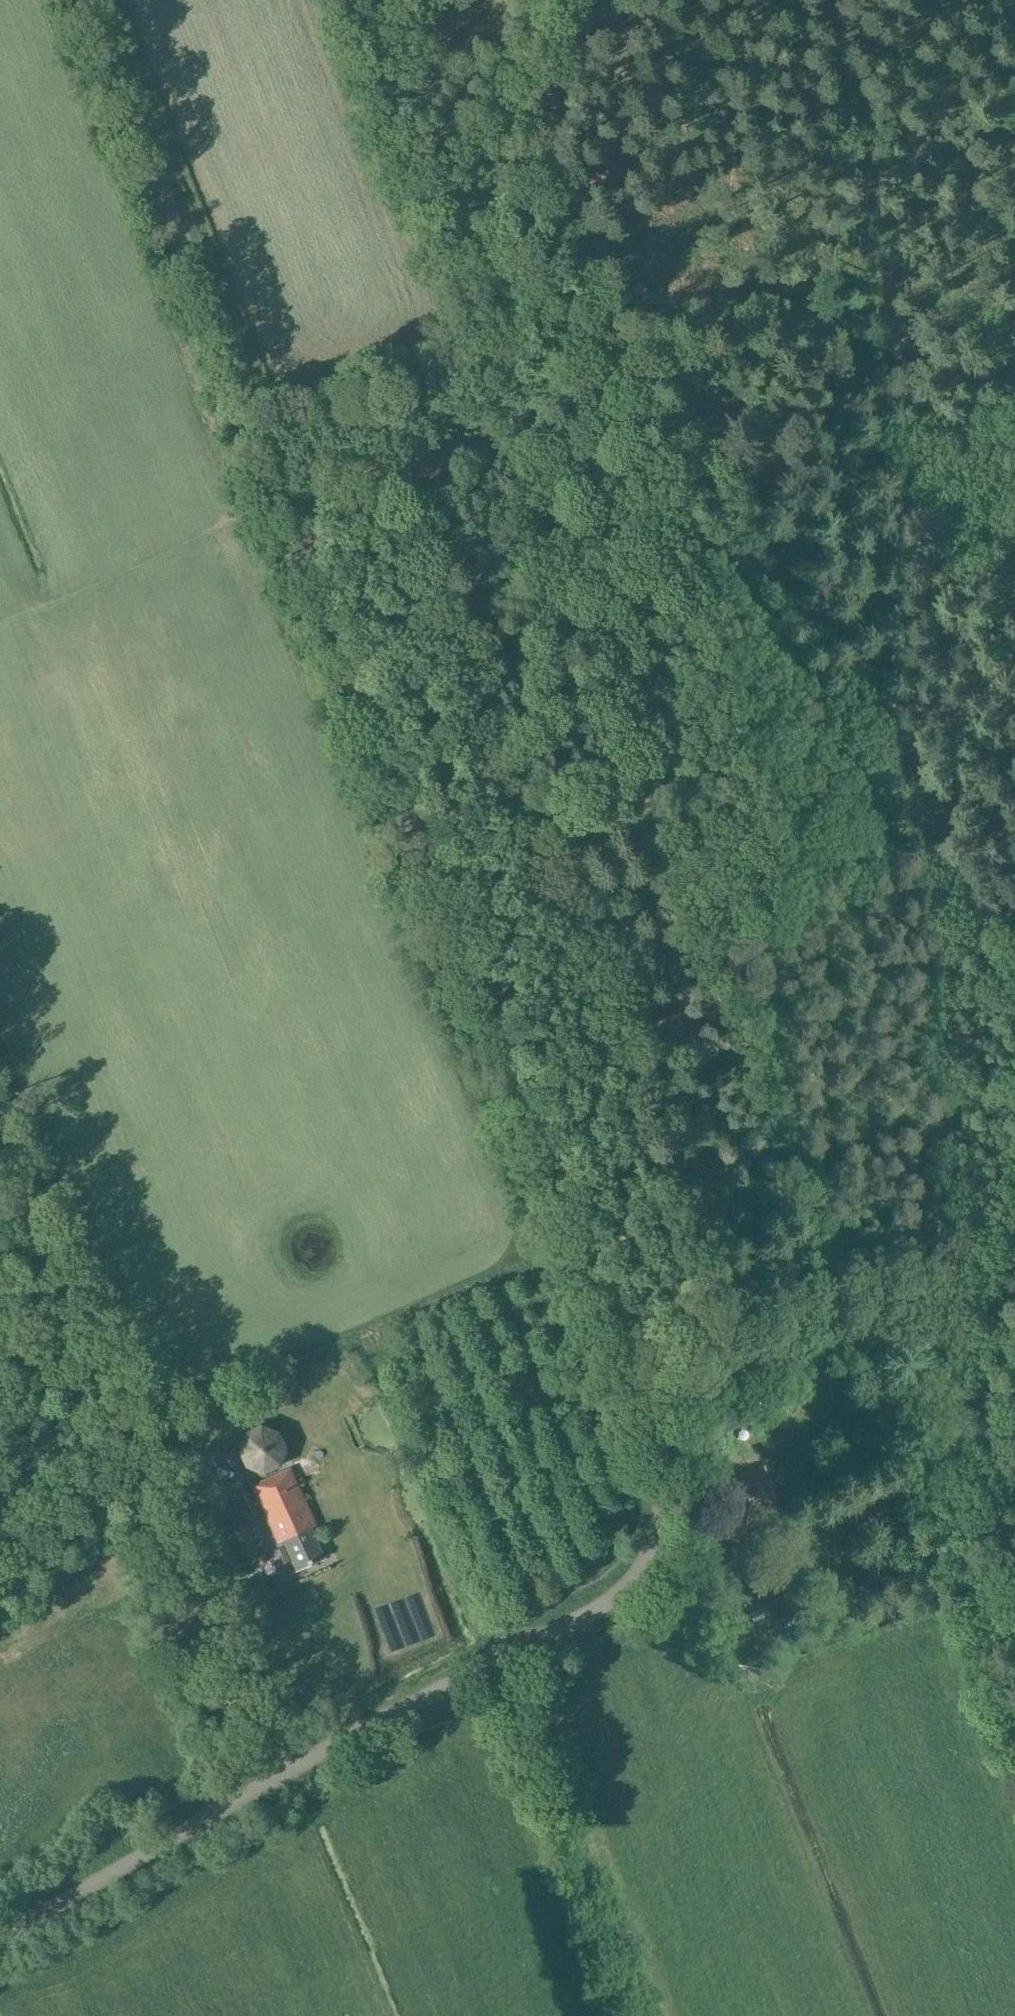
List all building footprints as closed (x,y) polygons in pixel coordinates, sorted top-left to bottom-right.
[(726,1432),(758,1418),(748,1396),(716,1410),(726,1432)] [(283,1430),(264,1422),(247,1431),(241,1449),(250,1467),(266,1474),(284,1465),(291,1447),(283,1430)] [(748,1527),(783,1513),(764,1465),(729,1478),(742,1511),(739,1512),(708,1523),(725,1567),(756,1555),(741,1518),(744,1517),(748,1527)] [(299,1568),(322,1558),(308,1527),(314,1525),(289,1470),(254,1486),(279,1540),(285,1538),(299,1568)]
